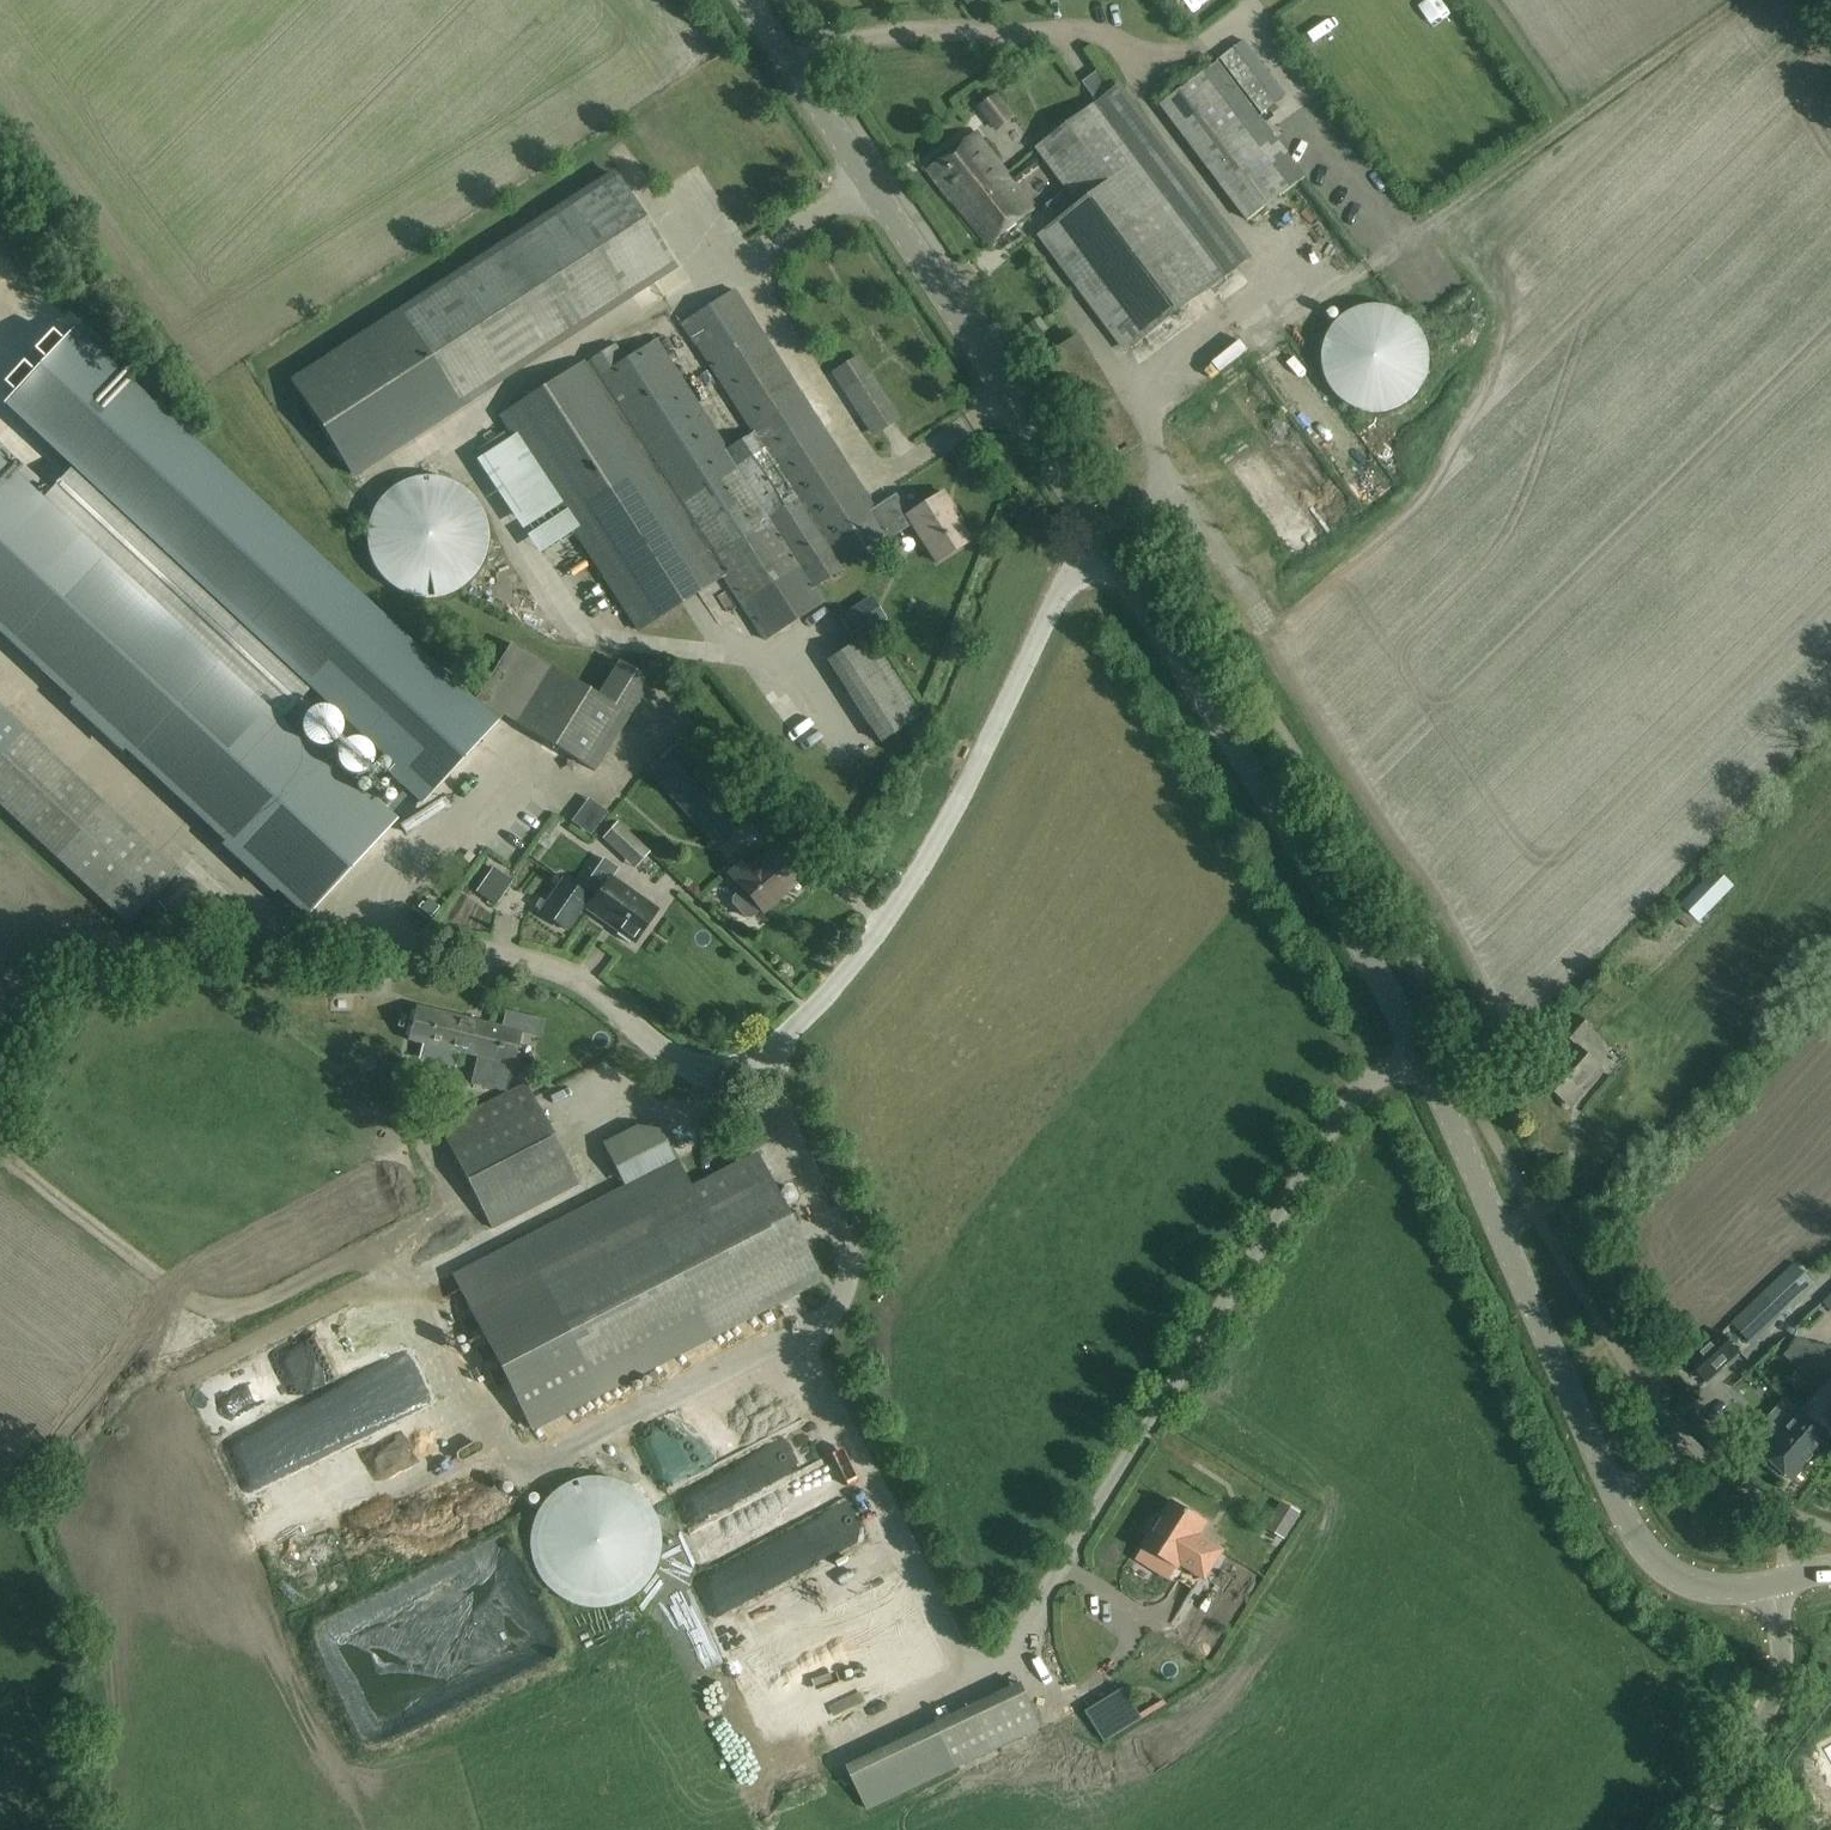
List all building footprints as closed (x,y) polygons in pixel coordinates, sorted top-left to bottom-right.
[(1277,104),(1235,48),(1220,59),(1262,115),(1277,104)] [(1161,105),(1248,221),(1305,178),(1218,62),(1161,105)] [(1118,88),(1096,104),(1040,147),(1083,204),(1042,235),(1128,350),(1247,261),(1118,88)] [(988,246),(1035,209),(976,134),(928,171),(988,246)] [(1024,181),(1032,174),(1024,165),(1034,155),(1023,143),(1005,159),(1024,181)] [(615,176),(402,313),(292,384),(351,474),(673,266),(615,176)] [(1293,301),(1311,287),(1304,278),(1286,292),(1293,301)] [(683,323),(752,432),(839,566),(882,539),(884,542),(911,524),(936,563),(971,541),(959,522),(961,520),(944,492),(908,515),(895,496),(875,509),(784,368),(734,290),(683,323)] [(1385,306),(1376,305),(1367,306),(1358,308),(1349,312),(1342,317),(1335,324),(1330,332),(1326,340),(1323,349),(1323,358),(1323,368),(1326,377),(1330,385),(1335,393),(1342,399),(1349,405),(1358,409),(1367,411),(1376,412),(1385,411),(1394,409),(1403,405),(1411,399),(1417,393),(1422,385),(1426,377),(1429,368),(1430,358),(1429,349),(1426,340),(1422,332),(1417,324),(1411,317),(1403,312),(1394,308),(1385,306)] [(471,710),(69,337),(7,404),(396,765),(387,775),(409,796),(419,786),(430,796),(505,716),(596,773),(651,683),(620,664),(598,698),(548,667),(535,688),(532,686),(531,688),(497,675),(481,698),(482,699),(471,710)] [(726,448),(656,340),(624,360),(615,346),(578,369),(577,369),(500,419),(511,437),(532,469),(635,630),(721,575),(763,641),(823,602),(814,588),(841,570),(839,566),(752,432),(726,448)] [(876,434),(896,421),(866,373),(845,386),(876,434)] [(0,467),(0,627),(309,914),(396,820),(375,801),(380,796),(371,788),(362,798),(370,806),(367,810),(0,467)] [(42,499),(280,720),(307,691),(69,470),(42,499)] [(367,531),(367,538),(367,544),(368,551),(370,558),(373,564),(376,570),(380,575),(384,580),(389,585),(395,589),(401,592),(407,595),(414,597),(420,598),(427,598),(434,598),(441,597),(447,595),(454,592),(459,589),(465,585),(470,580),(475,575),(479,570),(482,564),(484,558),(486,551),(487,544),(488,538),(487,531),(486,524),(484,518),(482,511),(479,505),(475,500),(470,495),(465,490),(459,486),(454,483),(447,480),(441,478),(434,477),(427,477),(420,477),(414,478),(407,480),(401,483),(395,486),(389,490),(384,495),(380,500),(376,505),(373,511),(370,518),(368,524),(367,531)] [(872,627),(858,607),(839,619),(853,640),(872,627)] [(879,742),(920,716),(867,635),(827,661),(879,742)] [(0,724),(0,807),(128,927),(177,874),(8,716),(0,724)] [(871,733),(857,738),(861,752),(876,747),(871,733)] [(651,771),(714,844),(752,811),(689,738),(651,771)] [(649,852),(638,842),(617,822),(603,838),(635,867),(649,852)] [(803,876),(777,846),(761,859),(753,850),(728,872),(742,889),(733,897),(732,902),(745,917),(751,917),(760,909),(763,912),(803,876)] [(1681,902),(1697,920),(1699,921),(1734,885),(1715,867),(1681,902)] [(476,891),(488,900),(504,876),(492,868),(476,891)] [(588,898),(582,906),(619,931),(617,934),(629,943),(631,940),(634,942),(657,910),(611,877),(593,901),(588,898)] [(565,929),(582,906),(588,898),(588,897),(563,880),(546,904),(540,899),(535,906),(541,910),(541,912),(565,929)] [(520,1032),(486,1024),(416,1007),(408,1041),(478,1057),(471,1084),(501,1091),(507,1089),(520,1032)] [(1579,1014),(1562,1032),(1577,1044),(1579,1046),(1595,1028),(1579,1014)] [(1579,1046),(1577,1044),(1543,1082),(1568,1104),(1601,1066),(1579,1046)] [(578,1184),(533,1097),(526,1082),(439,1128),(491,1229),(578,1184)] [(652,1112),(601,1137),(624,1187),(675,1162),(652,1112)] [(530,1429),(787,1297),(820,1280),(757,1156),(466,1305),(530,1429)] [(1814,1285),(1796,1265),(1765,1294),(1783,1314),(1814,1285)] [(1722,1334),(1690,1363),(1706,1381),(1738,1352),(1722,1334)] [(234,1367),(217,1371),(227,1413),(245,1409),(234,1367)] [(1803,1410),(1830,1437),(1830,1436),(1830,1379),(1803,1410)] [(928,1670),(790,1402),(666,1466),(804,1734),(928,1670)] [(1830,1437),(1803,1410),(1759,1458),(1787,1484),(1830,1437)] [(254,1491),(274,1486),(270,1469),(250,1473),(254,1491)] [(593,1607),(600,1607),(608,1607),(614,1605),(621,1603),(627,1600),(634,1595),(642,1589),(649,1581),(654,1571),(659,1560),(661,1550),(661,1537),(659,1527),(655,1515),(649,1505),(642,1496),(634,1489),(625,1483),(616,1480),(606,1477),(594,1476),(584,1477),(573,1480),(563,1484),(554,1490),(546,1498),(540,1507),(536,1514),(533,1522),(531,1530),(530,1538),(530,1546),(531,1553),(533,1561),(535,1567),(539,1574),(542,1580),(547,1586),(553,1591),(559,1596),(565,1599),(571,1603),(578,1605),(585,1606),(593,1607)] [(280,1491),(263,1499),(275,1524),(292,1516),(280,1491)] [(1205,1579),(1223,1551),(1207,1541),(1205,1543),(1197,1538),(1207,1523),(1172,1502),(1161,1519),(1157,1516),(1148,1530),(1152,1533),(1144,1546),(1178,1568),(1181,1564),(1205,1579)] [(481,1540),(311,1608),(321,1633),(338,1626),(341,1634),(494,1573),(481,1540)] [(864,1806),(1043,1731),(1025,1687),(865,1754),(862,1749),(843,1757),(864,1806)] [(1124,1689),(1087,1712),(1105,1741),(1142,1719),(1124,1689)]
